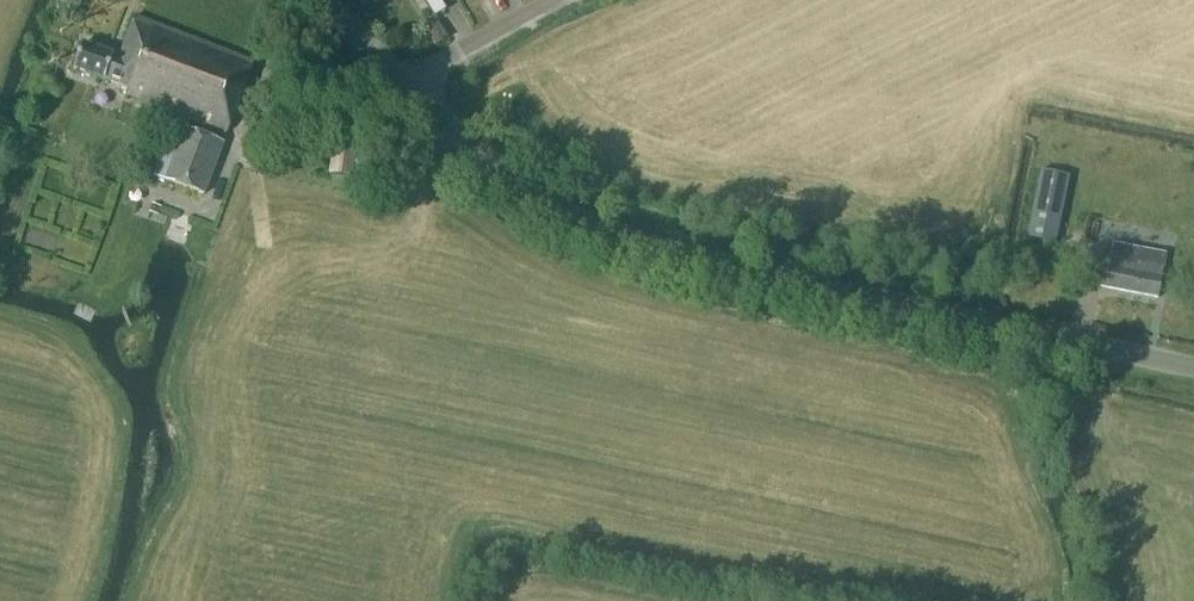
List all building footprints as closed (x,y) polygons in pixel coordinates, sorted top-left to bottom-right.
[(433,17),(446,12),(442,0),(428,0),(433,17)] [(253,61),(134,15),(118,57),(82,42),(73,66),(127,87),(125,92),(226,131),(253,61)] [(222,142),(186,128),(166,180),(202,194),(222,142)] [(354,146),(333,143),(328,175),(349,178),(354,146)] [(1028,236),(1056,242),(1058,228),(1044,225),(1051,196),(1037,193),(1028,236)] [(1113,243),(1110,257),(1106,255),(1099,286),(1155,299),(1166,255),(1140,249),(1113,243)]
